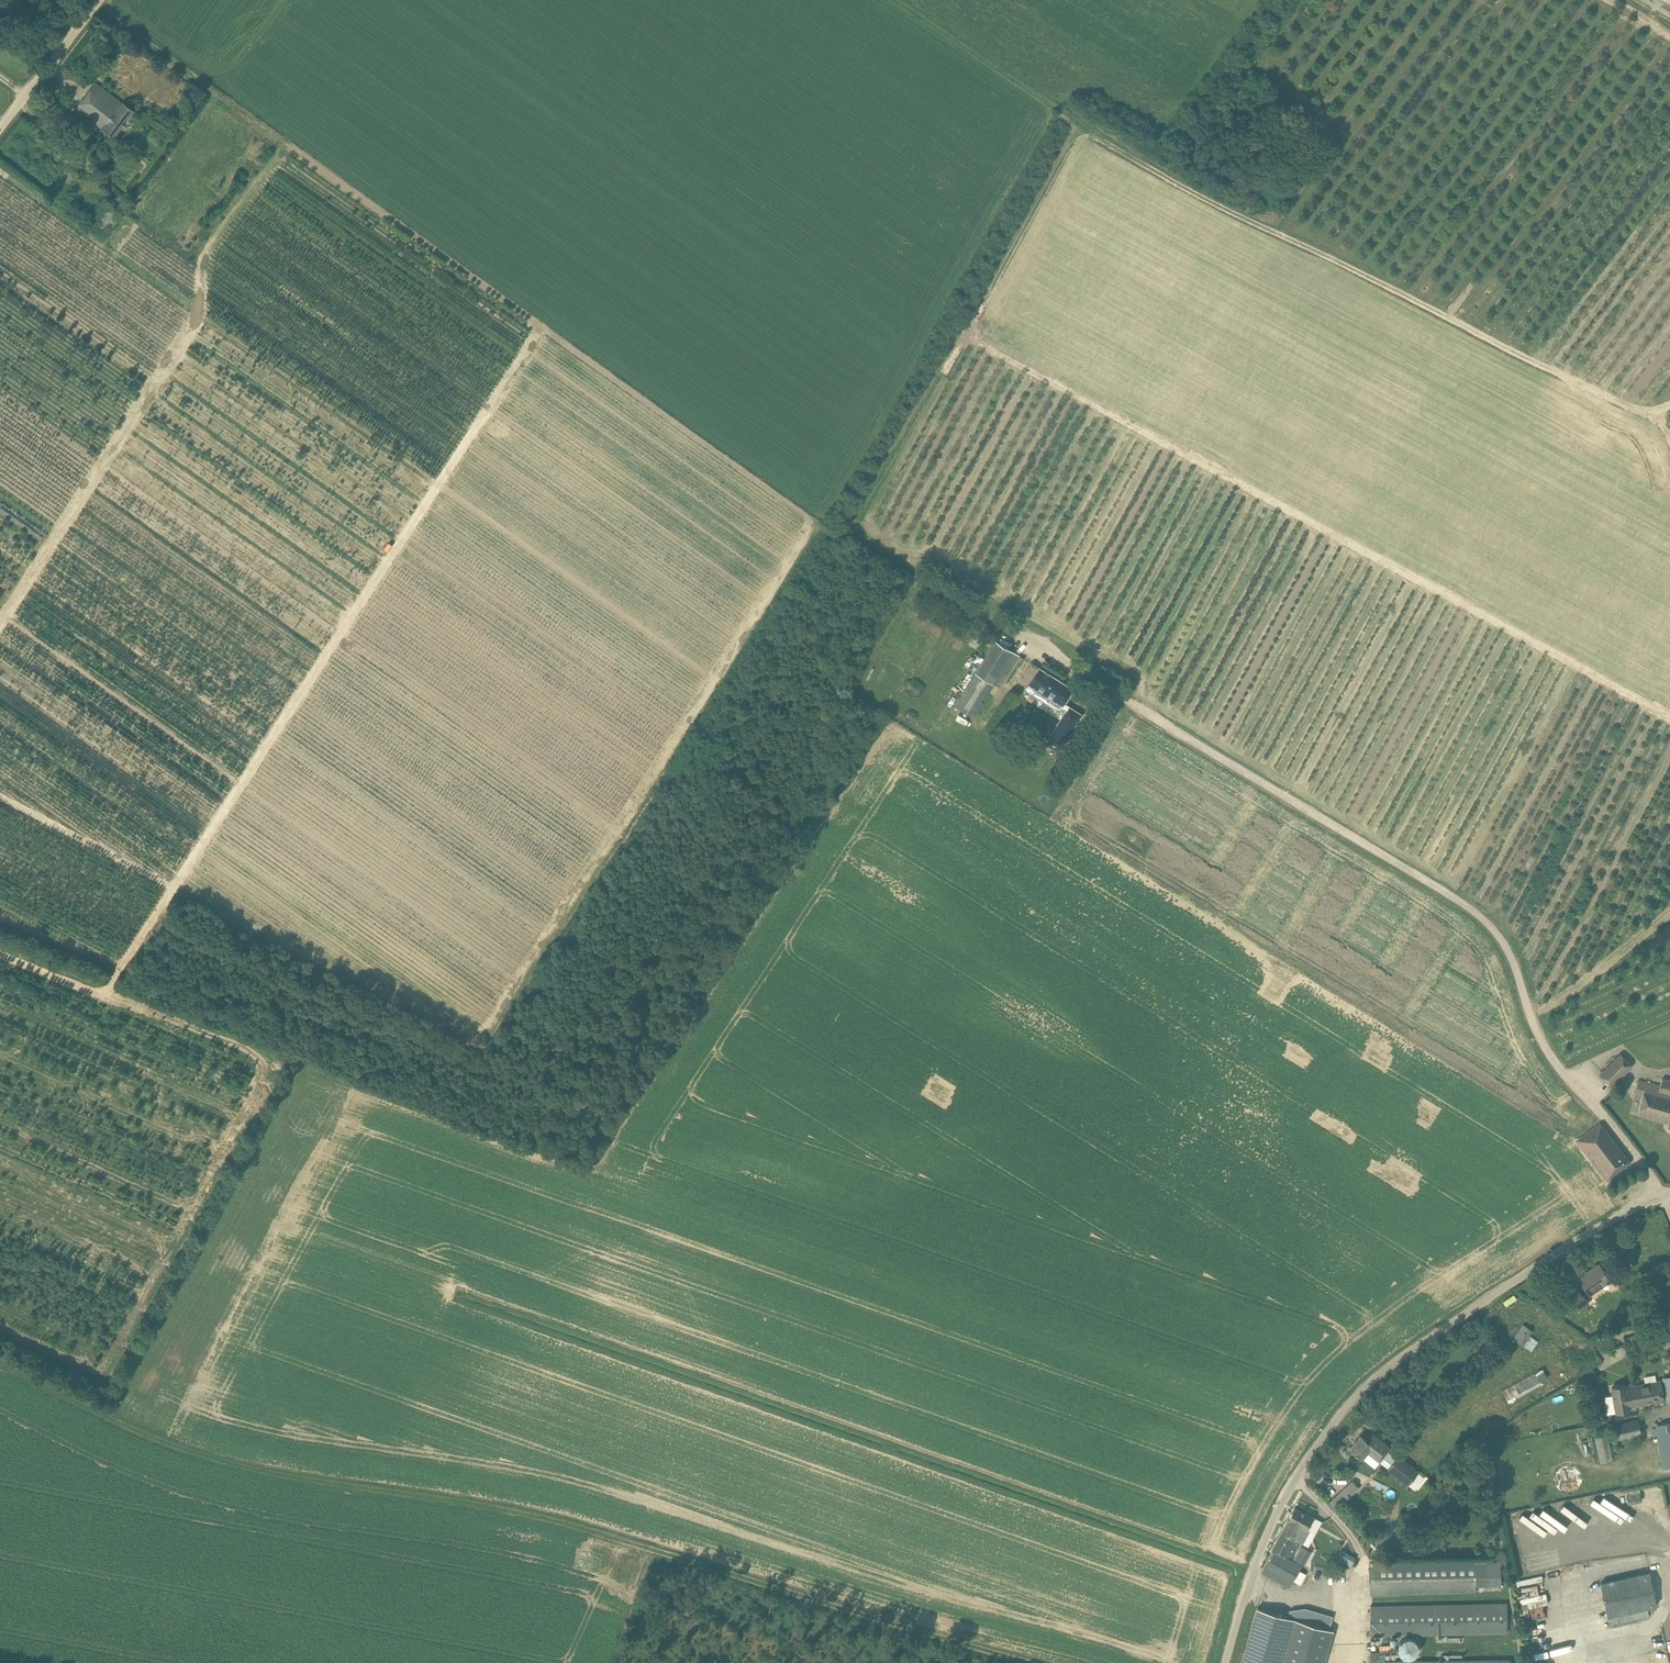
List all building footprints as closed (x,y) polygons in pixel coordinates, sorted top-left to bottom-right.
[(114,136),(134,110),(123,102),(122,103),(95,82),(76,107),(114,136)] [(976,649),(980,642),(973,637),(969,644),(976,649)] [(1000,687),(1014,665),(1019,656),(996,641),(976,672),(970,682),(955,706),(973,717),(994,683),(1000,687)] [(1064,703),(1067,698),(1073,689),(1040,668),(1034,678),(1026,690),(1059,711),(1060,710),(1064,703)] [(1064,703),(1060,710),(1065,713),(1046,743),(1059,751),(1082,715),(1064,703)] [(1620,1054),(1600,1074),(1612,1086),(1632,1066),(1620,1054)] [(1662,1079),(1660,1086),(1638,1080),(1636,1093),(1642,1095),(1639,1115),(1669,1123),(1669,1124),(1669,1081),(1662,1079)] [(1601,1124),(1578,1141),(1606,1177),(1629,1160),(1601,1124)] [(1584,1286),(1579,1290),(1578,1289),(1569,1295),(1579,1309),(1588,1303),(1584,1298),(1589,1294),(1590,1295),(1603,1286),(1602,1284),(1609,1279),(1605,1273),(1599,1264),(1590,1270),(1591,1272),(1580,1279),(1584,1286)] [(1513,1340),(1522,1346),(1531,1351),(1538,1340),(1530,1335),(1532,1331),(1523,1325),(1513,1340)] [(1543,1381),(1549,1377),(1543,1368),(1537,1372),(1543,1381)] [(1502,1392),(1508,1402),(1540,1383),(1535,1373),(1502,1392)] [(1630,1407),(1665,1401),(1662,1381),(1627,1387),(1626,1384),(1612,1387),(1617,1412),(1631,1409),(1630,1407)] [(1614,1425),(1617,1439),(1642,1434),(1639,1419),(1614,1425)] [(1658,1435),(1662,1468),(1669,1467),(1669,1422),(1656,1424),(1658,1435)] [(1594,1435),(1600,1463),(1612,1460),(1607,1432),(1594,1435)] [(1361,1435),(1351,1448),(1359,1455),(1363,1458),(1368,1452),(1380,1462),(1383,1457),(1391,1464),(1396,1458),(1388,1452),(1391,1447),(1373,1433),(1367,1440),(1361,1435)] [(1391,1464),(1387,1469),(1408,1486),(1419,1473),(1399,1455),(1396,1458),(1391,1464)] [(1554,1478),(1554,1480),(1554,1481),(1554,1483),(1555,1484),(1555,1486),(1556,1487),(1557,1488),(1557,1489),(1558,1490),(1560,1491),(1561,1491),(1562,1492),(1563,1492),(1564,1493),(1566,1493),(1567,1493),(1568,1493),(1570,1493),(1571,1493),(1573,1493),(1574,1492),(1575,1491),(1577,1491),(1578,1490),(1579,1489),(1580,1487),(1580,1486),(1581,1485),(1582,1483),(1582,1481),(1582,1480),(1582,1478),(1582,1477),(1582,1476),(1581,1474),(1581,1473),(1580,1472),(1579,1471),(1579,1470),(1578,1469),(1577,1468),(1576,1467),(1574,1467),(1573,1466),(1571,1466),(1570,1465),(1569,1465),(1568,1465),(1566,1465),(1565,1466),(1564,1466),(1562,1466),(1561,1467),(1560,1468),(1559,1469),(1558,1470),(1557,1471),(1556,1472),(1555,1474),(1555,1475),(1554,1476),(1554,1477),(1554,1478)] [(1330,1501),(1338,1509),(1351,1497),(1350,1496),(1358,1488),(1352,1481),(1344,1489),(1330,1501)] [(1314,1517),(1295,1507),(1272,1551),(1274,1552),(1263,1573),(1268,1575),(1268,1576),(1290,1588),(1301,1567),(1295,1563),(1295,1562),(1290,1560),(1300,1542),(1303,1543),(1310,1531),(1307,1529),(1314,1517)] [(1535,1510),(1532,1515),(1556,1532),(1560,1527),(1535,1510)] [(1490,1531),(1491,1540),(1492,1545),(1498,1543),(1496,1530),(1490,1531)] [(1311,1551),(1300,1546),(1293,1559),(1303,1564),(1311,1551)] [(1339,1561),(1354,1565),(1357,1555),(1342,1550),(1339,1561)] [(1369,1565),(1370,1594),(1476,1592),(1476,1586),(1500,1586),(1499,1562),(1369,1565)] [(1648,1613),(1653,1612),(1652,1606),(1656,1605),(1649,1572),(1638,1574),(1601,1583),(1610,1626),(1649,1617),(1648,1613)] [(1536,1613),(1536,1600),(1524,1599),(1524,1612),(1536,1613)] [(1370,1606),(1371,1635),(1508,1633),(1507,1604),(1370,1606)] [(1333,1630),(1257,1609),(1241,1662),(1324,1662),(1333,1630)] [(1411,1638),(1410,1637),(1409,1637),(1408,1637),(1407,1637),(1406,1638),(1405,1638),(1404,1639),(1402,1640),(1401,1641),(1400,1643),(1400,1644),(1399,1645),(1399,1646),(1399,1648),(1399,1649),(1400,1651),(1400,1652),(1401,1653),(1402,1654),(1402,1655),(1403,1656),(1404,1656),(1406,1657),(1407,1657),(1408,1657),(1409,1657),(1410,1657),(1411,1657),(1412,1657),(1413,1656),(1415,1655),(1416,1654),(1417,1653),(1418,1652),(1418,1651),(1418,1650),(1419,1649),(1419,1648),(1419,1647),(1419,1646),(1418,1644),(1418,1643),(1417,1642),(1416,1641),(1416,1640),(1415,1640),(1415,1639),(1414,1639),(1413,1638),(1412,1638),(1411,1638)] [(1369,1651),(1369,1662),(1509,1662),(1509,1659),(1385,1661),(1385,1651),(1369,1651)]
